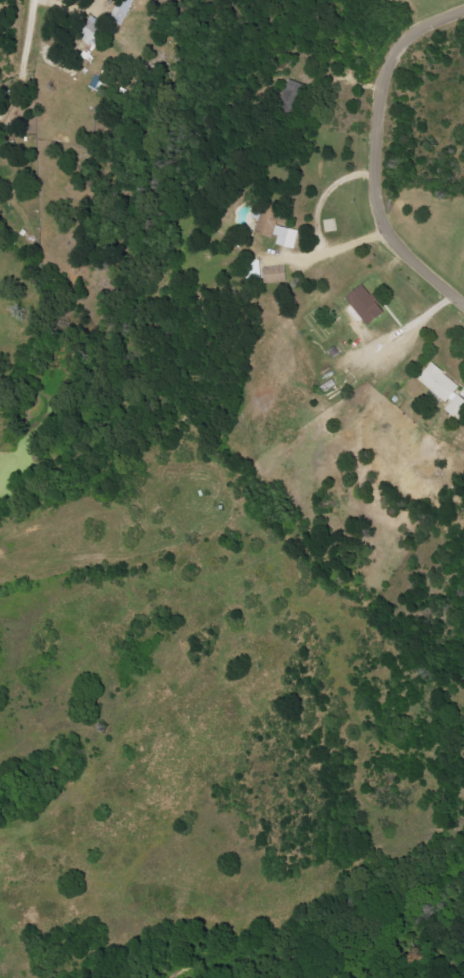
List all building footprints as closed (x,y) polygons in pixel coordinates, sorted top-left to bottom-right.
[(124,6),(117,3),(111,18),(125,24),(135,0),(126,0),(124,6)] [(106,26),(94,15),(77,34),(94,49),(100,43),(94,39),(106,26)] [(300,230),(278,226),(281,208),(254,203),(251,217),(259,219),(257,233),(280,237),(278,245),(296,248),(300,230)] [(248,279),(263,278),(262,260),(247,261),(248,279)] [(265,283),(286,281),(285,266),(264,267),(265,283)] [(386,313),(366,284),(348,296),(368,325),(386,313)] [(451,400),(461,381),(430,364),(420,382),(451,400)] [(463,406),(463,397),(460,393),(446,408),(455,416),(463,406)]
